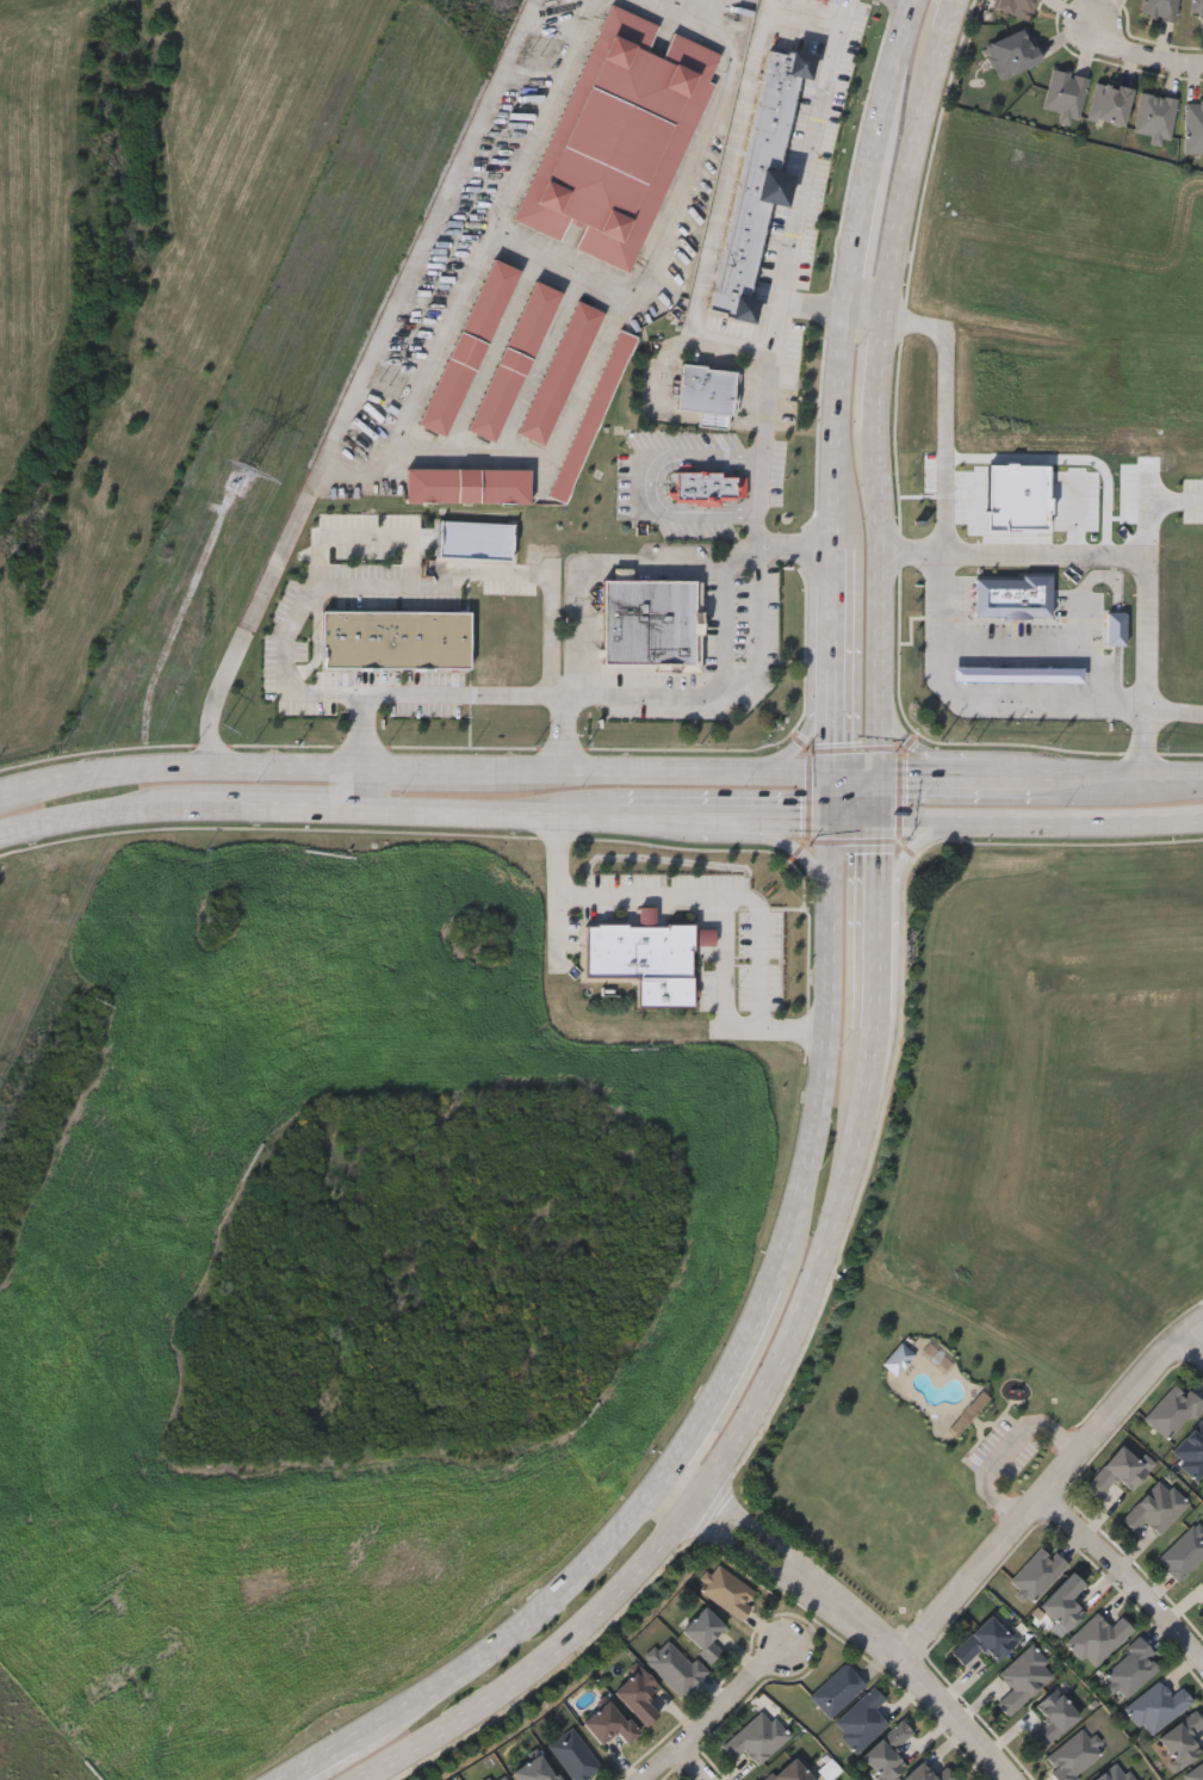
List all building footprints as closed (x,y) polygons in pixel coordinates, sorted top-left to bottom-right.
[(610,0),(659,21),(646,50),(664,57),(676,31),(725,52),(628,270),(578,247),(587,229),(571,222),(565,237),(515,215),(610,0)] [(994,8),(997,0),(1036,0),(1029,20),(994,8)] [(1141,17),(1143,0),(1178,0),(1176,20),(1141,17)] [(1191,14),(1192,0),(1202,0),(1202,15),(1191,14)] [(998,79),(985,44),(1028,27),(1041,63),(998,79)] [(765,48),(783,51),(783,49),(813,56),(808,80),(796,76),(776,171),(792,174),(785,205),(768,202),(748,296),(756,298),(751,321),(727,316),(728,310),(709,307),(765,48)] [(1043,109),(1050,69),(1087,76),(1079,122),(1060,118),(1062,112),(1043,109)] [(1133,88),(1123,125),(1086,117),(1096,80),(1133,88)] [(1177,98),(1170,142),(1152,138),(1153,135),(1134,131),(1140,92),(1177,98)] [(1186,100),(1202,101),(1202,152),(1184,152),(1186,100)] [(516,270),(440,435),(415,424),(491,258),(516,270)] [(534,276),(562,289),(491,443),(464,431),(534,276)] [(576,298),(601,310),(539,444),(514,432),(576,298)] [(618,326),(635,334),(559,507),(540,499),(618,326)] [(680,359),(703,361),(703,365),(733,369),(738,369),(734,410),(727,409),(726,426),(695,422),(697,408),(675,406),(680,359)] [(403,468),(525,466),(525,500),(403,501),(403,468)] [(676,469),(676,505),(721,503),(721,499),(744,499),(744,474),(719,475),(719,469),(676,469)] [(973,576),(973,616),(1052,616),(1052,571),(1025,571),(1025,577),(973,576)] [(601,577),(692,579),(692,608),(700,608),(700,632),(699,632),(699,669),(676,669),(677,662),(601,662),(601,577)] [(320,610),(467,611),(466,668),(318,668),(320,610)] [(955,665),(955,678),(1079,680),(1079,666),(955,665)] [(583,922),(583,976),(639,976),(690,977),(690,923),(633,922),(583,922)] [(690,977),(690,1003),(638,1003),(639,976),(690,977)] [(882,1362),(900,1341),(914,1354),(895,1376),(882,1362)] [(1170,1441),(1143,1417),(1177,1382),(1202,1405),(1170,1441)] [(1149,1469),(1131,1490),(1116,1477),(1098,1498),(1085,1488),(1120,1445),(1149,1469)] [(1189,1504),(1159,1534),(1145,1521),(1134,1532),(1121,1518),(1161,1477),(1189,1504)] [(1193,1522),(1202,1532),(1202,1556),(1179,1581),(1157,1559),(1193,1522)] [(1033,1602),(1009,1581),(1041,1546),(1049,1555),(1053,1551),(1068,1564),(1033,1602)] [(699,1590),(718,1564),(758,1594),(739,1620),(699,1590)] [(1085,1613),(1066,1632),(1038,1605),(1072,1571),(1085,1584),(1071,1599),(1085,1613)] [(711,1662),(678,1631),(705,1605),(725,1625),(711,1639),(721,1651),(711,1662)] [(1133,1628),(1092,1669),(1065,1642),(1096,1612),(1110,1626),(1121,1615),(1133,1628)] [(1022,1638),(994,1662),(982,1648),(962,1665),(949,1651),(991,1614),(1004,1628),(1010,1624),(1022,1638)] [(681,1696),(643,1660),(668,1634),(705,1673),(681,1696)] [(1100,1674),(1140,1638),(1164,1663),(1124,1699),(1100,1674)] [(998,1674),(1030,1644),(1056,1673),(1007,1717),(996,1702),(1011,1688),(998,1674)] [(864,1685),(829,1718),(808,1695),(843,1662),(864,1685)] [(659,1712),(646,1726),(613,1693),(639,1665),(658,1686),(646,1698),(659,1712)] [(1193,1701),(1147,1737),(1124,1707),(1160,1680),(1171,1695),(1183,1686),(1193,1701)] [(874,1708),(887,1723),(856,1753),(830,1725),(872,1686),(885,1699),(874,1708)] [(1038,1751),(1027,1737),(1048,1719),(1035,1705),(1055,1687),(1080,1716),(1038,1751)] [(638,1732),(626,1743),(615,1731),(601,1744),(582,1722),(609,1698),(638,1732)] [(757,1766),(743,1750),(732,1761),(720,1748),(762,1707),(789,1735),(757,1766)] [(907,1764),(891,1779),(881,1779),(860,1757),(901,1718),(913,1732),(893,1751),(907,1764)] [(600,1767),(582,1779),(572,1779),(547,1744),(572,1726),(600,1767)] [(1106,1755),(1073,1779),(1058,1779),(1042,1759),(1085,1726),(1106,1755)] [(545,1753),(559,1779),(518,1779),(513,1769),(545,1753)] [(795,1756),(811,1779),(760,1779),(795,1756)] [(1121,1760),(1134,1779),(1091,1779),(1121,1760)] [(957,1779),(956,1779),(901,1779),(923,1761),(935,1775),(945,1766),(957,1779)] [(1182,1772),(1202,1762),(1202,1779),(1185,1779),(1182,1772)]
